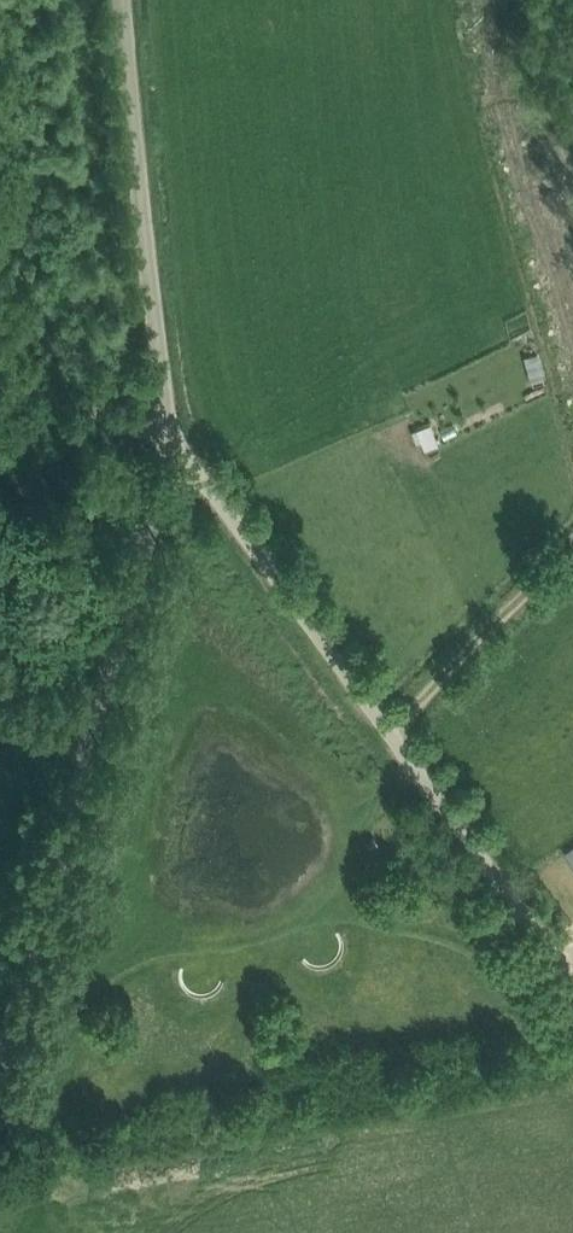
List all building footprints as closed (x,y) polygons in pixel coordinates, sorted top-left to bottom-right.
[(431,424),(417,430),(425,450),(438,445),(431,424)]
